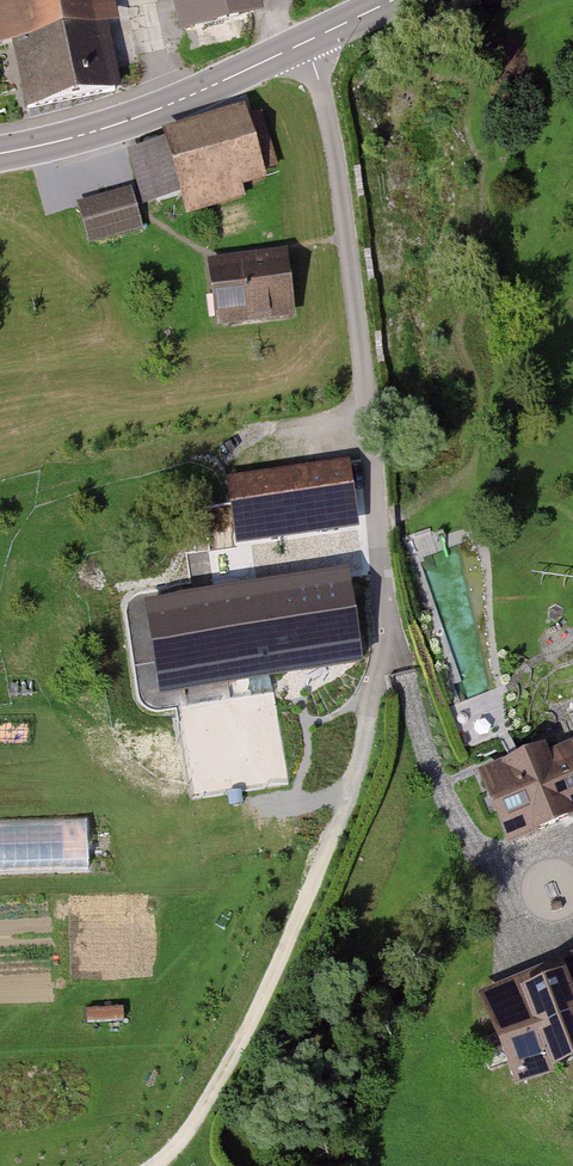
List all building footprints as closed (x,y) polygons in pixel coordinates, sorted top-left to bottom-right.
[(12,42),(25,108),(120,87),(107,23),(119,21),(114,0),(0,0),(0,44),(12,42)] [(179,31),(264,12),(261,0),(172,0),(179,31)] [(164,139),(127,149),(143,206),(179,196),(184,215),(247,198),(244,186),(266,180),(264,173),(277,169),(262,115),(247,119),(244,106),(162,129),(164,139)] [(132,193),(82,207),(92,245),(142,230),(132,193)] [(286,258),(211,267),(218,325),(293,316),(286,258)] [(233,478),(240,542),(360,528),(353,464),(233,478)] [(365,560),(305,568),(313,620),(373,612),(365,560)] [(177,594),(192,701),(256,692),(252,666),(318,656),(313,620),(305,568),(305,563),(212,577),(214,588),(177,594)] [(329,636),(331,658),(353,656),(350,634),(329,636)] [(512,842),(572,817),(572,743),(486,778),(512,842)] [(518,1087),(572,1063),(572,957),(478,997),(494,1032),(478,1039),(491,1070),(508,1063),(518,1087)]
